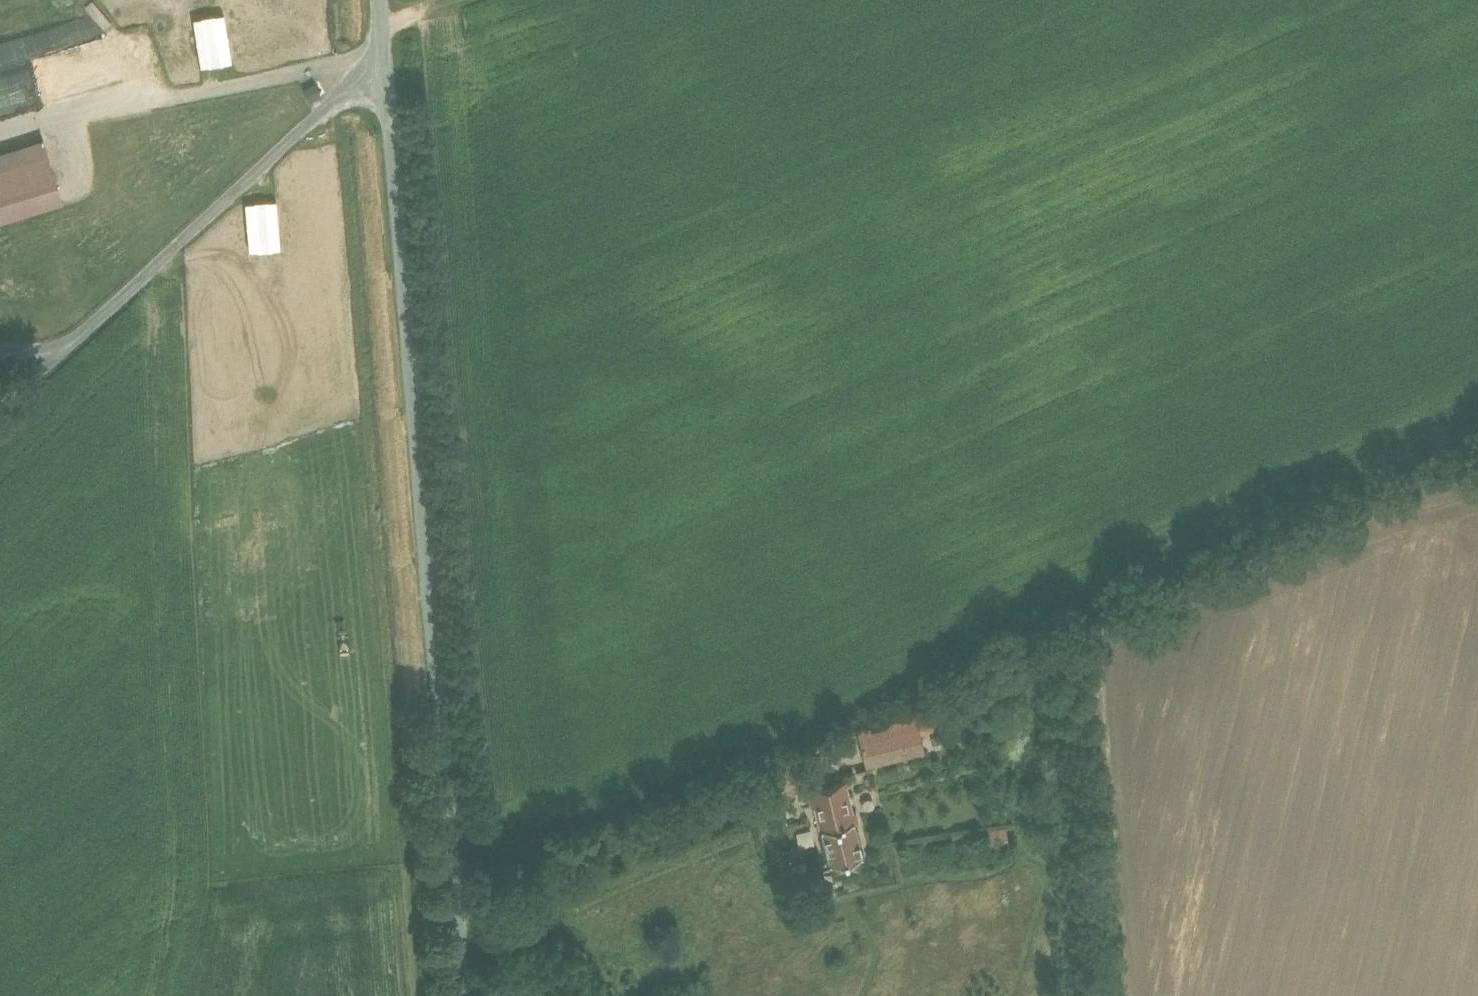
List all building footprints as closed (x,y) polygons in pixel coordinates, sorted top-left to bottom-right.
[(38,44),(87,37),(82,5),(33,12),(38,44)] [(0,70),(0,107),(68,90),(67,86),(111,75),(103,45),(0,70)] [(40,151),(0,164),(0,216),(55,198),(40,151)] [(852,733),(855,754),(906,748),(903,726),(852,733)] [(845,778),(810,787),(828,861),(864,852),(845,778)]
